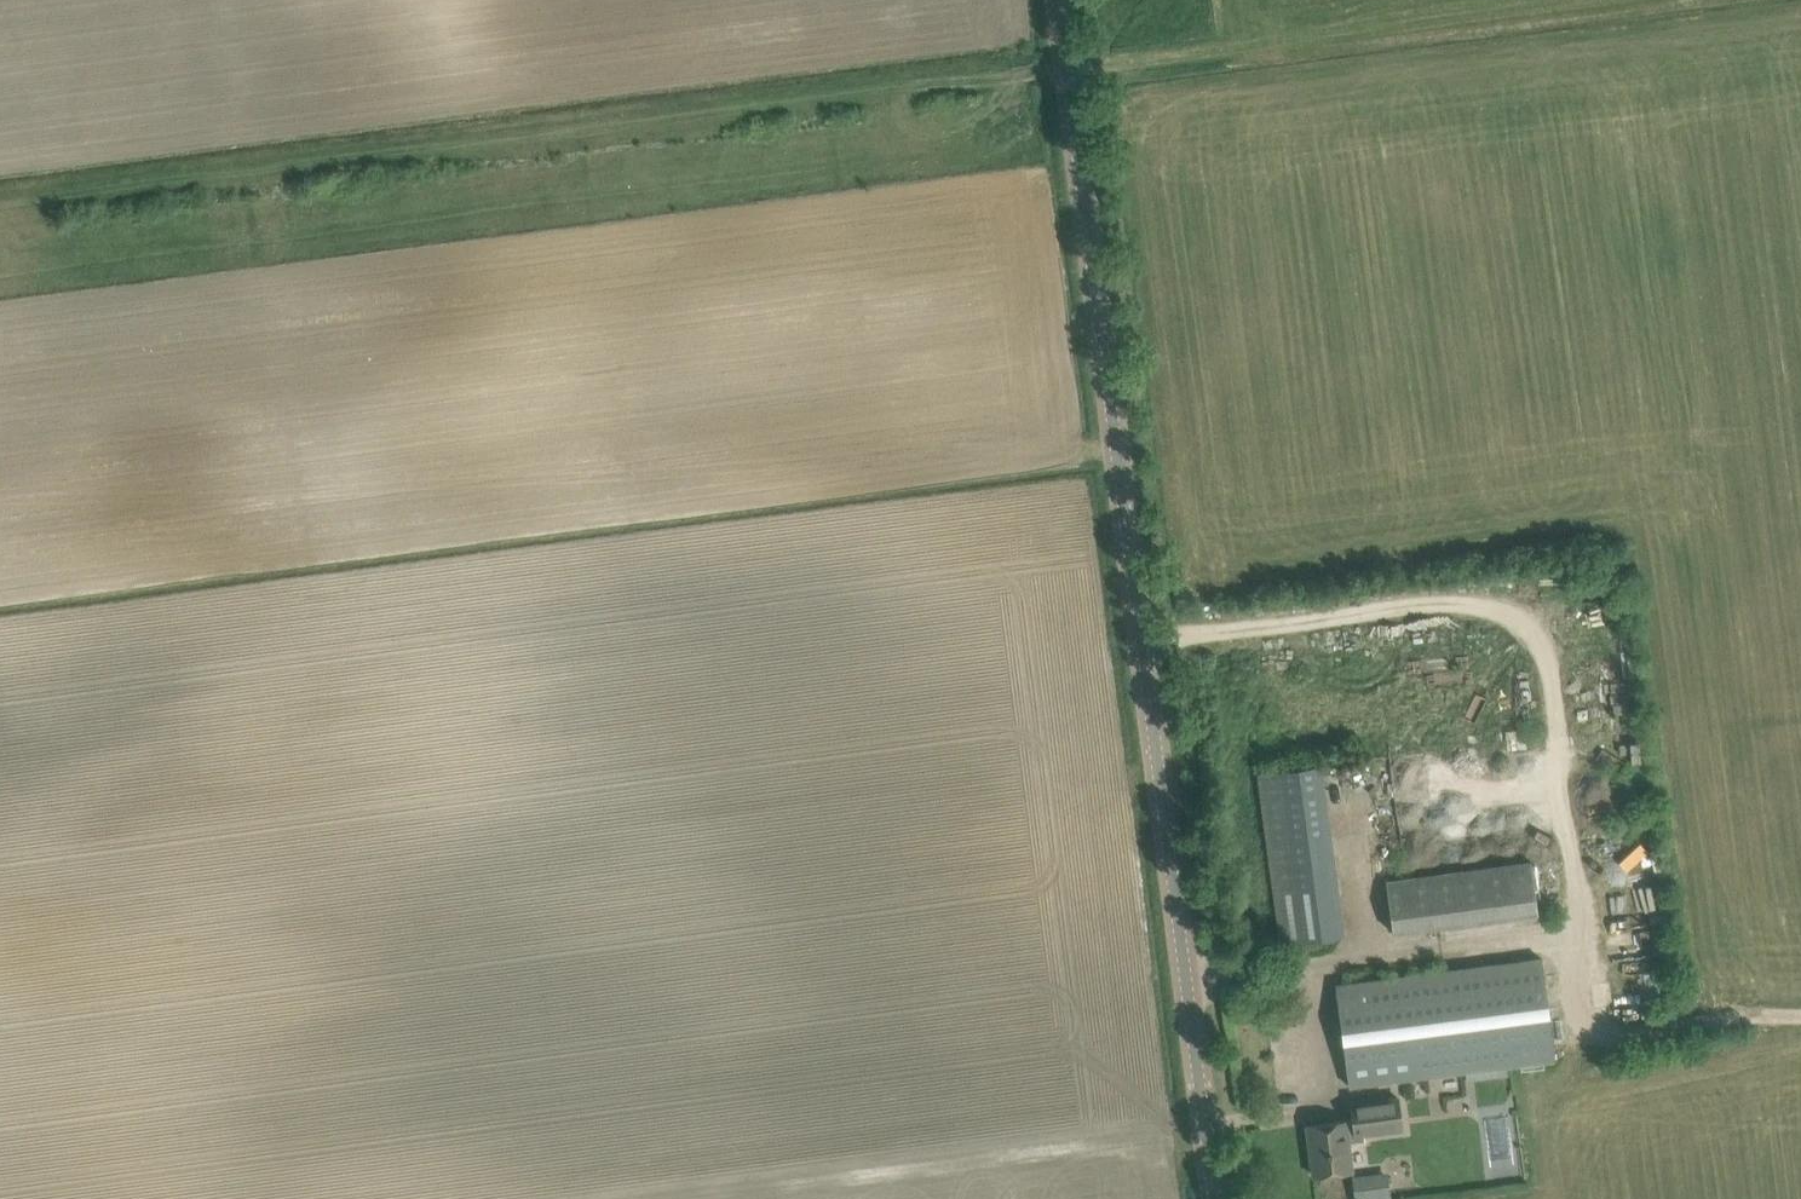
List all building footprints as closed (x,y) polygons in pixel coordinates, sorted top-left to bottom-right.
[(1321,764),(1283,769),(1259,773),(1282,944),(1344,936),(1321,764)] [(1386,882),(1392,934),(1535,913),(1528,861),(1386,882)] [(1349,1086),(1555,1059),(1542,958),(1336,985),(1349,1086)] [(1353,1119),(1307,1125),(1314,1176),(1353,1171),(1349,1143),(1365,1141),(1364,1134),(1402,1129),(1398,1098),(1351,1104),(1353,1119)] [(1354,1175),(1357,1198),(1392,1198),(1389,1171),(1354,1175)]
